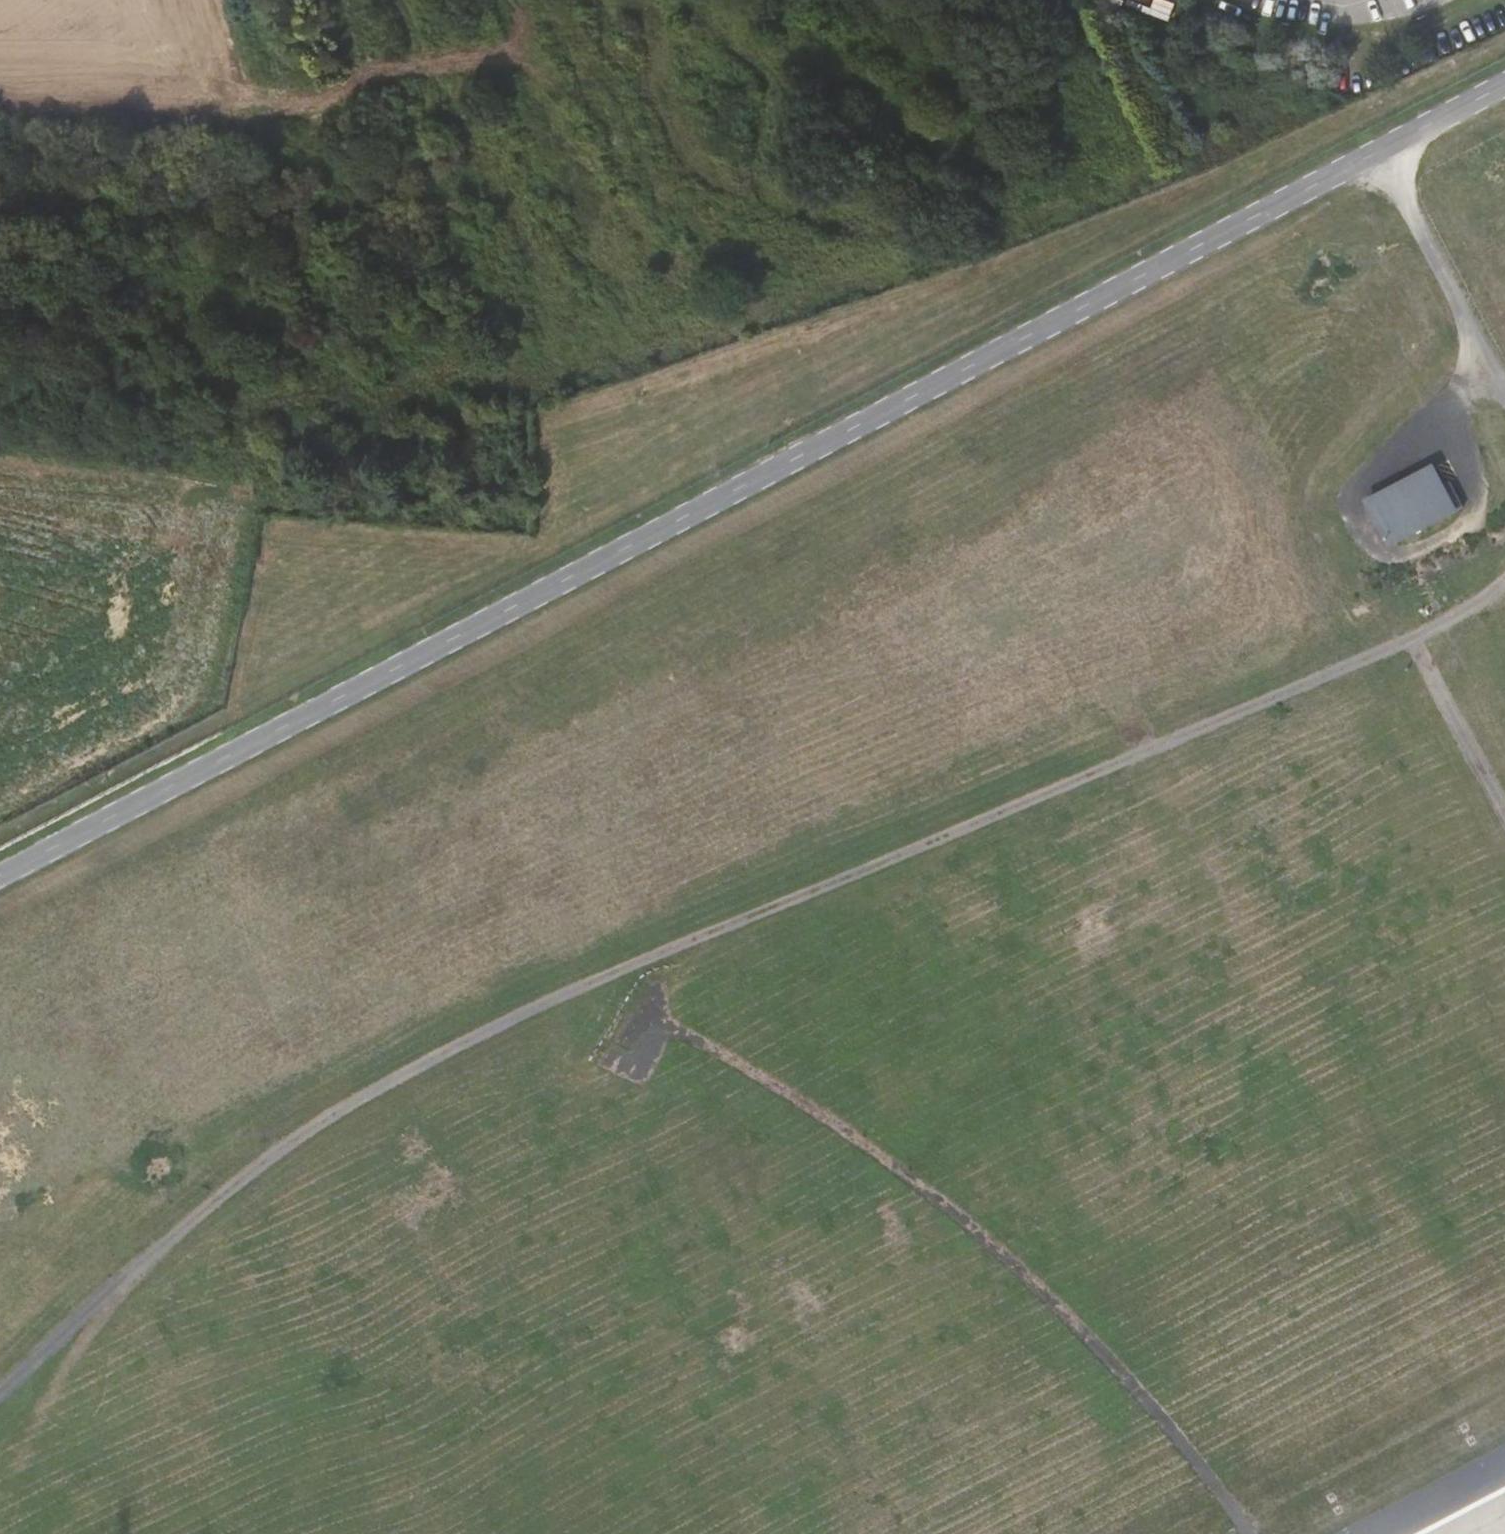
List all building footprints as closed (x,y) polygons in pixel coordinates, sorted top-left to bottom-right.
[(1390,546),(1462,507),(1436,458),(1363,497),(1390,546)]
